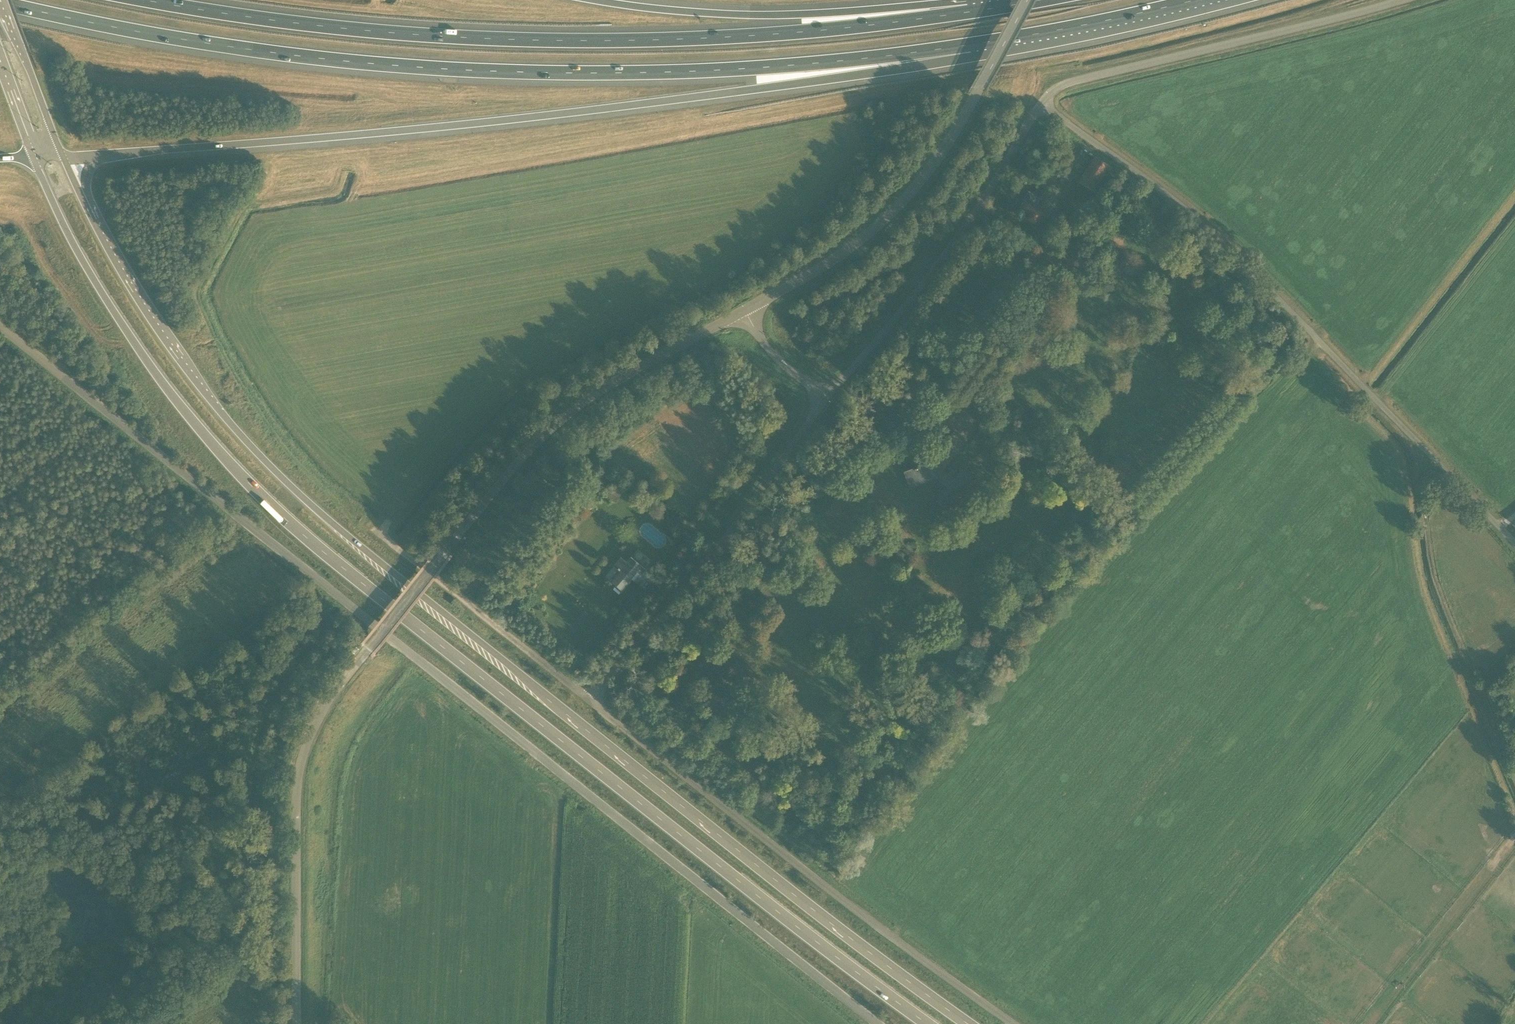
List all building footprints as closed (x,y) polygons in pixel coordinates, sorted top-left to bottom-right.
[(1095,156),(1077,182),(1092,192),(1110,166),(1095,156)] [(988,420),(979,432),(986,438),(996,427),(988,420)] [(606,485),(601,495),(616,502),(621,493),(606,485)] [(641,573),(646,568),(632,555),(628,560),(622,554),(615,562),(623,570),(618,575),(617,574),(612,579),(621,587),(638,569),(641,573)]
